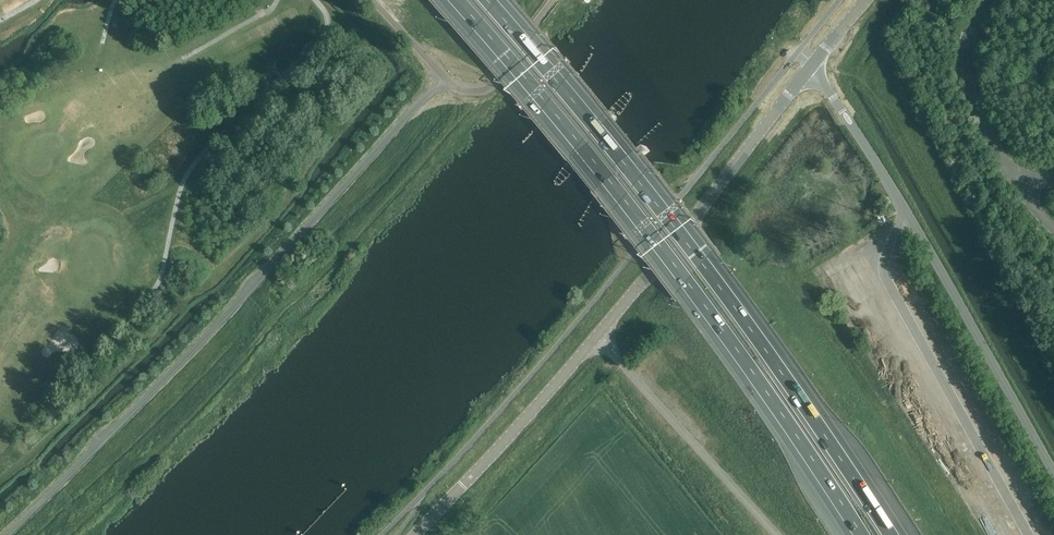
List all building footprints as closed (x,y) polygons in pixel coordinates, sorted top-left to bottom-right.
[(651,189),(658,183),(653,178),(646,184),(651,189)] [(813,269),(820,280),(837,270),(830,259),(813,269)] [(842,310),(848,320),(858,314),(853,304),(842,310)]
